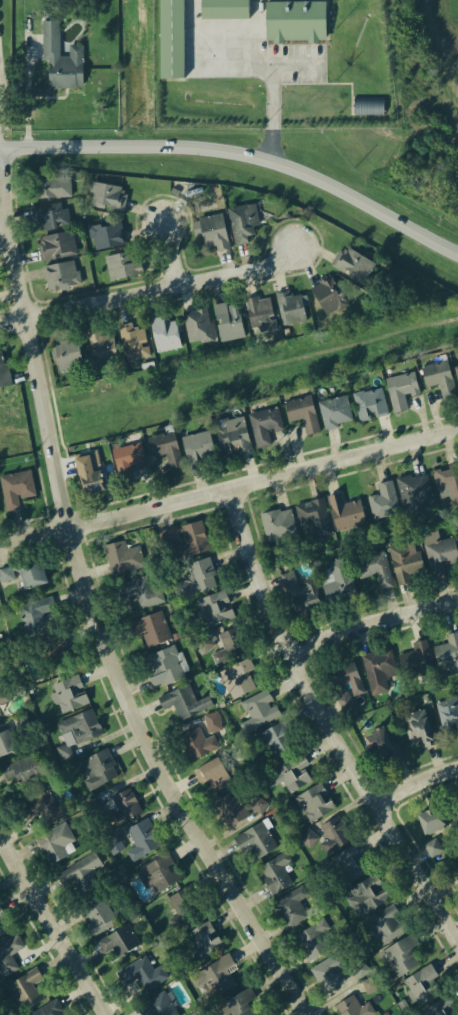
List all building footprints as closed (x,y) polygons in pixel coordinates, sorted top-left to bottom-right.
[(157,76),(158,0),(183,0),(183,76),(157,76)] [(199,18),(199,0),(248,0),(248,18),(199,18)] [(264,40),(263,0),(323,0),(324,38),(264,40)] [(82,17),(42,18),(44,88),(84,87),(82,17)] [(353,95),(384,95),(384,114),(353,114),(353,95)] [(69,175),(32,177),(33,198),(71,196),(69,175)] [(126,187),(91,180),(86,206),(121,213),(126,187)] [(65,200),(38,207),(43,231),(71,224),(65,200)] [(254,201),(226,206),(233,246),(249,243),(247,236),(255,235),(253,225),(258,225),(254,201)] [(221,211),(196,215),(201,244),(213,246),(217,252),(231,248),(221,211)] [(118,218),(86,226),(91,249),(124,242),(118,218)] [(69,229),(42,235),(48,259),(75,253),(69,229)] [(340,242),(328,262),(361,282),(373,262),(340,242)] [(126,252),(105,255),(109,281),(142,275),(139,258),(128,260),(126,252)] [(75,258),(40,266),(46,291),(81,283),(75,258)] [(330,274),(308,287),(325,315),(347,302),(330,274)] [(275,291),(281,325),(305,320),(299,287),(275,291)] [(244,300),(251,333),(275,328),(268,295),(244,300)] [(213,306),(219,339),(243,334),(237,301),(213,306)] [(182,311),(188,345),(212,340),(206,307),(182,311)] [(160,314),(148,316),(156,354),(181,349),(175,318),(164,320),(160,314)] [(130,321),(116,324),(125,363),(151,356),(144,328),(137,330),(135,325),(131,326),(130,321)] [(110,325),(85,330),(93,367),(118,362),(110,325)] [(77,338),(49,346),(57,374),(85,366),(77,338)] [(9,383),(0,349),(0,385),(9,383)] [(446,355),(419,362),(426,386),(436,383),(441,399),(456,395),(446,355)] [(412,369),(384,377),(391,402),(419,394),(412,369)] [(382,384),(351,393),(360,422),(390,414),(382,384)] [(346,393),(318,400),(325,428),(353,421),(346,393)] [(310,394),(283,401),(289,422),(300,418),(305,434),(321,430),(310,394)] [(276,405),(247,413),(257,450),(270,446),(266,429),(282,426),(276,405)] [(241,415),(213,422),(222,456),(250,448),(241,415)] [(208,429),(182,436),(189,459),(214,451),(208,429)] [(174,431),(147,439),(154,463),(165,460),(169,472),(185,468),(174,431)] [(138,442),(109,449),(115,471),(143,464),(138,442)] [(86,448),(70,452),(81,493),(103,487),(97,468),(92,469),(86,448)] [(434,471),(444,503),(457,498),(457,463),(434,471)] [(0,475),(0,491),(4,511),(20,508),(18,498),(34,495),(29,469),(0,475)] [(424,472),(397,480),(407,512),(434,503),(424,472)] [(366,495),(378,492),(376,483),(391,479),(398,510),(372,517),(366,495)] [(328,495),(341,492),(343,502),(360,498),(366,522),(337,530),(328,495)] [(293,503),(322,495),(333,535),(316,539),(311,523),(299,523),(293,503)] [(259,513),(289,506),(296,534),(266,542),(259,513)] [(159,530),(202,518),(210,549),(180,557),(176,539),(162,543),(159,530)] [(423,545),(452,538),(457,559),(442,563),(445,574),(431,577),(423,545)] [(102,544),(122,539),(124,549),(138,546),(143,565),(109,574),(102,544)] [(389,545),(412,540),(415,552),(419,551),(425,578),(398,584),(389,545)] [(354,555),(384,548),(392,586),(381,589),(377,573),(359,577),(354,555)] [(186,564),(208,556),(218,584),(184,597),(179,585),(192,580),(186,564)] [(328,563),(342,558),(354,590),(327,600),(321,584),(334,580),(328,563)] [(16,566),(22,589),(45,582),(38,560),(16,566)] [(13,580),(11,567),(0,567),(0,581),(13,580)] [(278,573),(292,568),(299,585),(313,579),(323,604),(294,615),(278,573)] [(114,584),(148,575),(152,588),(158,586),(162,600),(138,607),(134,593),(118,598),(114,584)] [(195,599),(224,589),(234,617),(205,627),(195,599)] [(18,607),(26,638),(61,629),(51,596),(18,607)] [(127,621),(161,610),(170,638),(147,646),(142,632),(131,635),(127,621)] [(216,633),(235,624),(247,650),(219,664),(215,654),(224,650),(216,633)] [(446,635),(457,632),(457,672),(439,677),(431,645),(447,641),(446,635)] [(33,644),(43,675),(74,666),(71,657),(65,657),(62,647),(67,646),(63,635),(33,644)] [(410,642),(425,638),(433,672),(404,679),(398,658),(413,654),(410,642)] [(149,654),(173,644),(186,675),(164,684),(163,682),(152,686),(148,676),(156,672),(149,654)] [(361,655),(390,647),(396,673),(384,676),(388,691),(372,696),(361,655)] [(215,671),(247,655),(252,665),(247,670),(256,689),(231,701),(215,671)] [(327,670),(351,660),(365,693),(354,697),(359,710),(341,718),(334,700),(338,696),(327,670)] [(50,685),(60,712),(88,701),(77,674),(50,685)] [(11,700),(4,681),(0,682),(0,703),(11,700)] [(155,696),(186,682),(192,697),(206,691),(211,704),(179,718),(173,703),(161,709),(155,696)] [(241,703),(249,719),(240,724),(244,731),(278,713),(266,690),(241,703)] [(456,695),(457,703),(457,731),(456,722),(442,725),(436,700),(456,695)] [(57,722),(65,747),(101,733),(90,707),(57,722)] [(401,716),(425,709),(436,742),(424,746),(410,742),(401,716)] [(203,714),(208,733),(221,730),(216,711),(203,714)] [(14,750),(12,739),(35,729),(33,720),(28,723),(24,713),(11,717),(14,727),(2,730),(0,731),(0,755),(14,750)] [(256,735),(283,719),(297,745),(270,760),(256,735)] [(197,726),(203,739),(213,735),(219,748),(191,760),(180,735),(197,726)] [(362,735),(381,727),(389,746),(398,742),(404,757),(389,763),(386,755),(373,760),(362,735)] [(80,759),(86,775),(82,778),(87,789),(124,772),(115,756),(112,758),(105,746),(80,759)] [(274,766),(299,749),(307,762),(299,767),(307,778),(290,790),(274,766)] [(4,779),(14,776),(20,786),(42,776),(34,752),(0,767),(0,769),(4,779)] [(207,778),(198,782),(192,771),(216,758),(228,780),(212,788),(207,778)] [(292,797),(319,781),(334,807),(308,823),(292,797)] [(19,804),(25,818),(39,812),(48,825),(70,812),(52,786),(32,796),(35,801),(19,804)] [(127,786),(93,805),(109,829),(142,811),(127,786)] [(230,789),(246,814),(225,827),(209,803),(230,789)] [(254,795),(266,802),(260,813),(248,806),(254,795)] [(414,812),(437,803),(445,825),(422,833),(414,812)] [(449,805),(457,804),(457,835),(455,836),(449,805)] [(318,843),(327,838),(319,825),(339,813),(353,837),(325,854),(318,843)] [(124,828),(132,844),(125,850),(133,861),(162,846),(146,816),(124,828)] [(232,836),(260,820),(276,846),(255,858),(247,844),(239,848),(232,836)] [(34,837),(45,864),(67,854),(66,853),(75,849),(70,841),(74,839),(64,821),(34,837)] [(307,828),(318,838),(310,847),(299,837),(307,828)] [(100,837),(109,854),(123,847),(115,830),(100,837)] [(422,844),(434,837),(441,850),(430,857),(422,844)] [(326,857),(354,841),(368,867),(340,883),(326,857)] [(55,873),(61,884),(75,880),(82,894),(101,883),(92,867),(101,862),(94,850),(55,873)] [(256,865),(285,850),(290,860),(282,864),(292,882),(271,893),(256,865)] [(135,872),(144,887),(150,883),(155,893),(181,877),(167,851),(134,869),(135,872)] [(346,899),(353,894),(349,888),(374,873),(389,897),(357,917),(346,899)] [(166,896),(187,883),(204,909),(173,929),(166,918),(176,913),(166,896)] [(269,902),(301,884),(307,895),(298,900),(308,917),(286,930),(269,902)] [(77,911),(91,936),(116,922),(115,919),(110,910),(102,895),(77,911)] [(365,919),(393,903),(408,928),(379,944),(365,919)] [(110,910),(117,907),(123,916),(115,919),(110,910)] [(11,927),(0,933),(0,908),(11,927)] [(128,917),(131,923),(141,918),(137,911),(128,917)] [(291,937),(322,917),(328,927),(321,932),(331,947),(307,963),(291,937)] [(184,933),(199,959),(224,944),(215,933),(208,939),(204,932),(212,929),(207,918),(184,933)] [(96,940),(103,952),(114,948),(118,957),(141,945),(126,921),(111,928),(96,940)] [(0,939),(0,977),(17,967),(9,954),(24,945),(15,930),(0,939)] [(378,953),(411,932),(417,943),(408,949),(417,963),(393,978),(378,953)] [(184,977),(200,1004),(235,983),(226,968),(234,963),(227,949),(184,977)] [(308,969),(338,951),(345,962),(336,967),(343,980),(322,992),(308,969)] [(119,968),(128,983),(140,978),(147,988),(168,976),(159,960),(152,964),(144,952),(119,968)] [(361,955),(371,968),(358,978),(348,965),(361,955)] [(400,980),(429,963),(443,988),(414,1005),(400,980)] [(3,984),(34,965),(42,977),(32,983),(34,987),(37,985),(45,998),(21,1013),(3,984)] [(361,980),(372,975),(378,988),(367,993),(361,980)] [(224,1014),(254,1014),(247,1001),(255,996),(248,984),(229,995),(218,1006),(224,1014)] [(140,1014),(150,1014),(178,1014),(162,988),(135,1004),(140,1014)] [(373,1011),(367,1014),(338,1014),(332,1006),(352,992),(361,1006),(367,1002),(373,1011)] [(448,994),(457,1014),(426,1014),(422,1007),(448,994)] [(61,1011),(63,1014),(25,1014),(55,996),(63,1009),(61,1011)]
